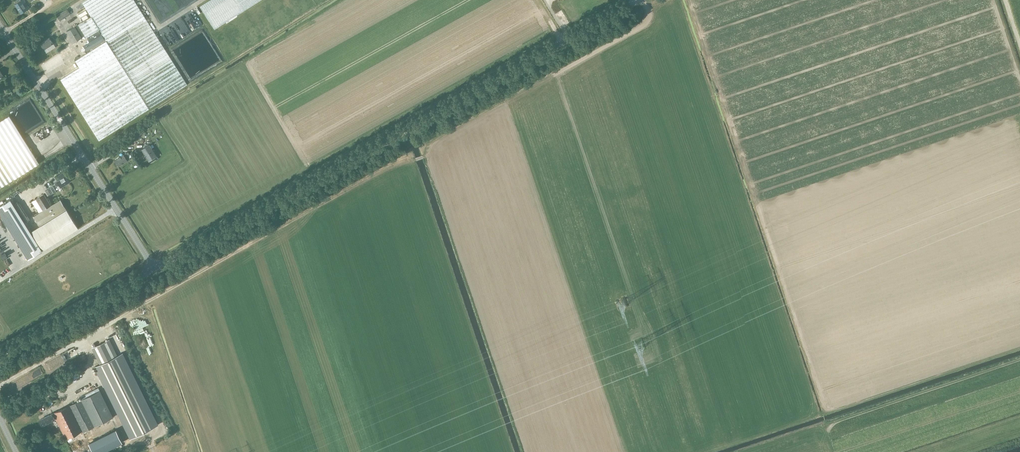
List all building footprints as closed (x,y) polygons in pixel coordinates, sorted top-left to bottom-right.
[(27,9),(21,0),(16,0),(17,2),(15,4),(21,13),(27,9)] [(87,51),(74,58),(79,67),(60,79),(99,141),(143,113),(150,109),(149,108),(187,84),(143,14),(134,0),(87,0),(83,3),(91,16),(89,17),(87,13),(83,16),(85,20),(78,24),(86,37),(99,29),(105,39),(105,40),(87,51)] [(60,21),(71,14),(67,9),(57,15),(60,21)] [(82,37),(81,37),(85,35),(78,24),(75,26),(74,26),(66,31),(73,42),(82,37)] [(105,40),(102,35),(84,46),(87,51),(105,40)] [(52,41),(54,39),(52,36),(50,37),(49,37),(40,43),(44,49),(53,43),(52,41)] [(14,178),(39,163),(9,115),(0,121),(0,188),(14,178)] [(39,136),(48,130),(46,127),(43,129),(41,126),(35,130),(39,136)] [(145,132),(143,128),(142,126),(131,133),(135,139),(143,133),(145,132)] [(149,144),(141,149),(150,164),(158,158),(157,156),(149,144)] [(130,158),(128,156),(130,154),(128,152),(124,154),(114,160),(118,166),(130,158)] [(70,181),(66,175),(64,172),(58,176),(60,179),(57,181),(54,183),(57,186),(59,185),(61,187),(70,181)] [(40,226),(31,231),(36,239),(43,250),(78,228),(66,209),(60,199),(51,205),(44,193),(36,198),(36,199),(32,201),(39,212),(34,216),(40,226)] [(43,250),(36,239),(35,239),(10,199),(0,205),(0,213),(28,259),(43,250)] [(127,329),(135,324),(131,318),(124,323),(127,329)] [(148,342),(145,332),(144,333),(143,329),(134,333),(131,327),(127,329),(135,347),(148,342)] [(100,364),(95,366),(131,438),(157,425),(122,353),(117,356),(109,340),(92,348),(100,364)] [(90,387),(96,385),(90,369),(84,371),(90,387)] [(70,405),(83,432),(113,417),(99,387),(76,398),(78,401),(70,405)] [(51,420),(56,418),(66,438),(82,431),(70,404),(53,412),(53,413),(40,420),(42,425),(51,420)] [(88,444),(92,451),(102,451),(122,442),(116,430),(88,444)]
